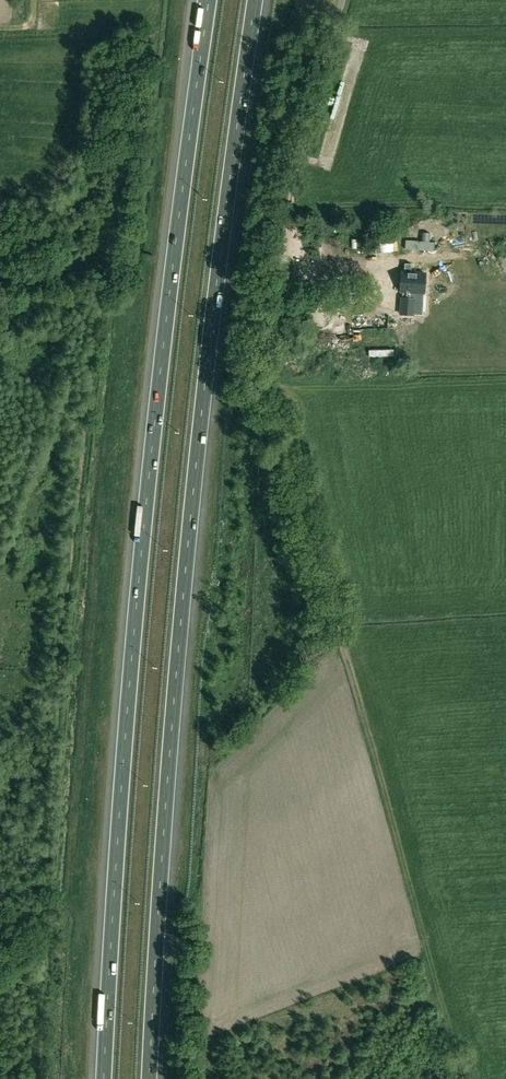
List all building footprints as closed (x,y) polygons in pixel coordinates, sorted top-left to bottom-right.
[(401,298),(400,314),(413,315),(414,299),(411,299),(412,292),(424,293),(425,273),(401,272),(400,292),(404,292),(404,299),(401,298)] [(391,325),(390,311),(382,312),(383,326),(391,325)] [(356,313),(357,323),(374,323),(373,313),(356,313)] [(318,351),(324,349),(322,342),(316,344),(318,351)]
